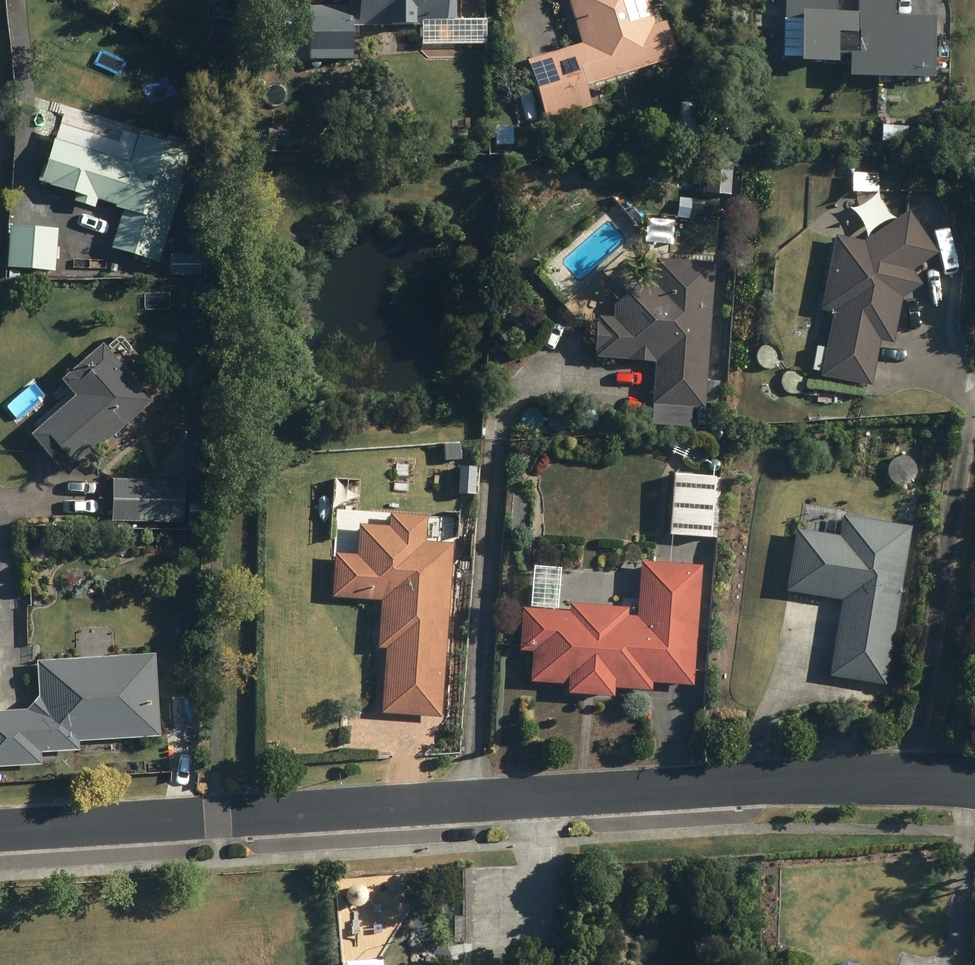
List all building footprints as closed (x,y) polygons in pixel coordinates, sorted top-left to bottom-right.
[(456,18),(455,0),(347,0),(347,3),(307,4),(308,59),(352,58),(351,25),(419,23),(419,19),(456,18)] [(582,42),(528,60),(547,118),(590,104),(584,85),(675,55),(664,21),(656,23),(648,0),(569,0),(582,42)] [(848,50),(848,73),(931,76),(933,15),(893,14),(893,0),(857,0),(857,11),(836,11),(836,0),(786,0),(786,17),(800,17),(799,58),(836,59),(836,50),(848,50)] [(758,60),(771,60),(771,47),(758,47),(758,60)] [(512,123),(498,123),(498,134),(513,134),(512,123)] [(179,183),(191,143),(161,133),(160,140),(137,133),(128,161),(53,137),(39,181),(72,191),(70,199),(90,205),(97,242),(159,262),(183,184),(179,183)] [(912,269),(935,253),(907,211),(864,240),(835,234),(821,307),(833,309),(820,374),(871,384),(880,340),(894,343),(903,296),(922,284),(912,269)] [(58,227),(8,223),(5,267),(55,271),(58,227)] [(655,359),(652,402),(704,406),(714,263),(655,259),(653,280),(641,279),(614,302),(613,316),(596,315),(593,354),(655,359)] [(74,393),(29,433),(66,475),(151,400),(100,343),(60,378),(74,393)] [(176,479),(111,478),(110,520),(183,521),(184,483),(201,483),(202,458),(198,458),(176,479)] [(461,487),(475,487),(475,468),(461,468),(461,487)] [(187,525),(201,525),(201,502),(187,502),(187,525)] [(331,595),(379,598),(376,646),(386,646),(382,712),(441,716),(452,542),(424,541),(426,514),(389,512),(388,524),(360,523),(358,554),(333,552),(331,595)] [(841,598),(829,675),(887,684),(911,525),(843,515),(840,535),(795,528),(786,589),(841,598)] [(714,526),(688,525),(687,552),(702,553),(702,549),(713,550),(714,526)] [(567,683),(566,692),(613,695),(614,687),(651,689),(651,682),(693,685),(701,565),(640,561),(637,615),(626,615),(627,607),(569,603),(569,610),(522,606),(519,649),(532,650),(530,680),(567,683)] [(37,661),(38,697),(27,709),(0,711),(0,766),(40,764),(39,750),(79,748),(78,740),(159,736),(155,655),(37,661)]
